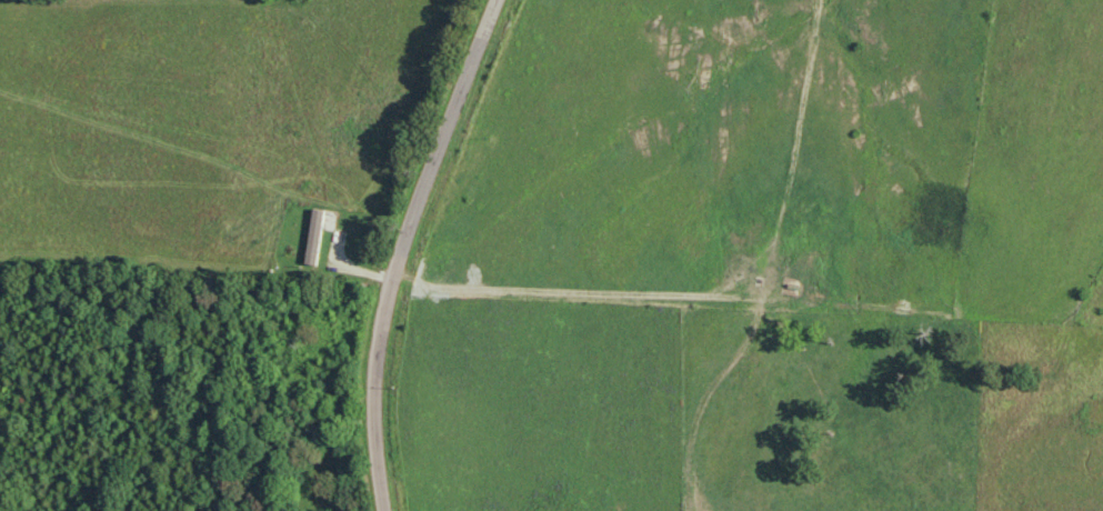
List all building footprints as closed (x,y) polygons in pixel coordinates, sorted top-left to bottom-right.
[(323,230),(302,230),(302,266),(323,266),(323,230)]
